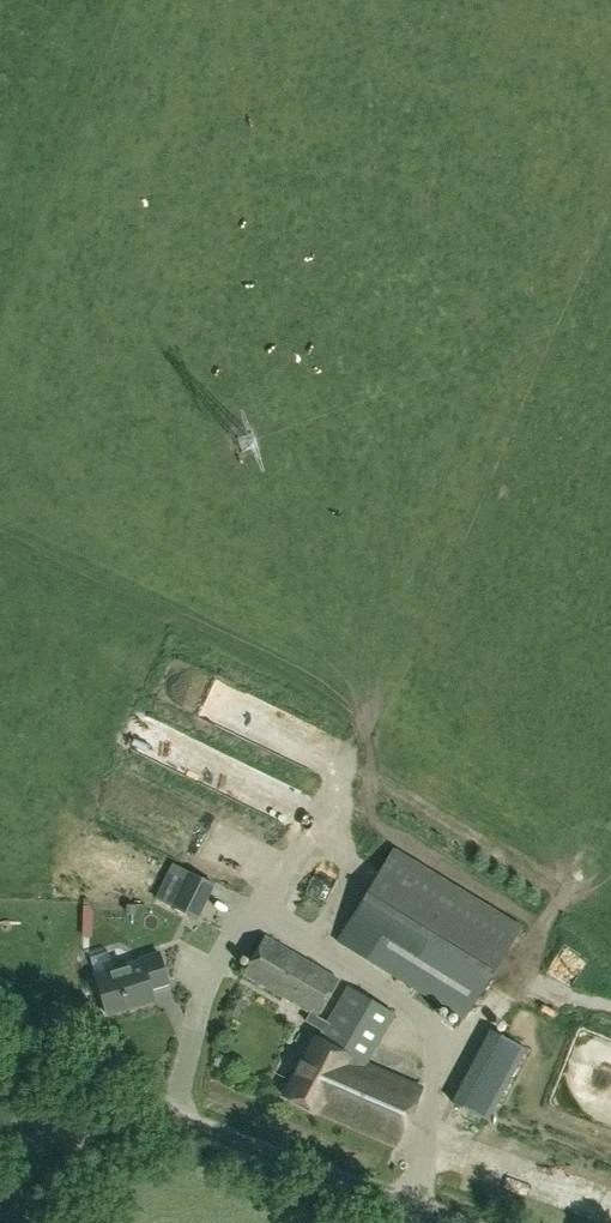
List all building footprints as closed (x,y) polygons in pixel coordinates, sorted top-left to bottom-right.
[(224,726),(255,733),(263,697),(232,690),(224,726)] [(464,1020),(521,928),(393,849),(337,941),(464,1020)] [(197,919),(215,883),(190,872),(188,871),(182,882),(171,906),(197,919)] [(327,1024),(317,1018),(338,980),(264,939),(244,975),(311,1014),(307,1022),(323,1031),(318,1038),(317,1037),(284,1095),(319,1114),(320,1111),(397,1144),(421,1089),(368,1065),(396,1016),(347,988),(327,1024)] [(140,961),(94,975),(106,1014),(153,999),(150,988),(168,982),(159,953),(139,959),(140,961)] [(485,1119),(525,1048),(491,1029),(452,1100),(485,1119)]
